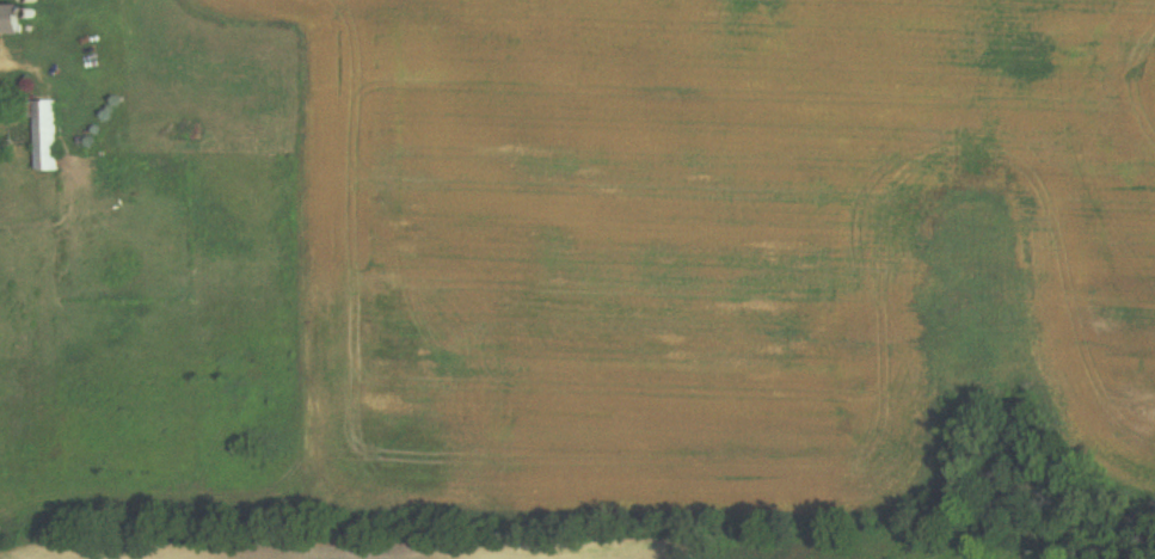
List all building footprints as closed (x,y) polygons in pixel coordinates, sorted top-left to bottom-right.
[(31,35),(31,5),(0,5),(0,35),(31,35)] [(35,101),(35,172),(59,172),(59,101),(35,101)]
